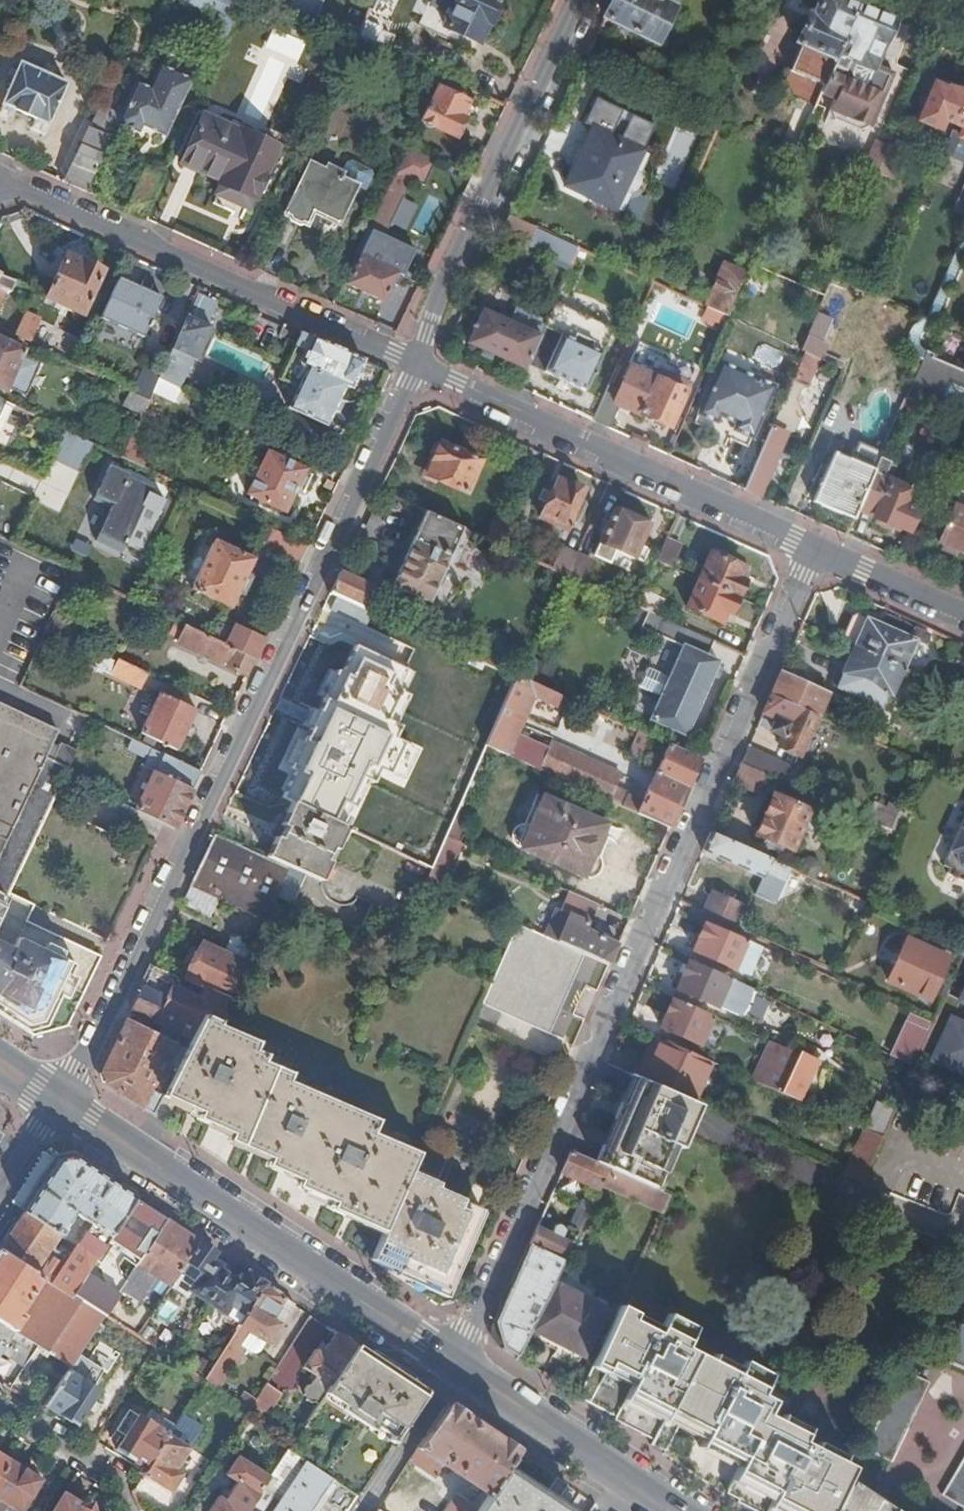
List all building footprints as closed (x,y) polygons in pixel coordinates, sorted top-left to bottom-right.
[(241,0),(182,0),(214,14),(205,35),(222,43),(242,0),(241,0)] [(273,3),(291,11),(295,0),(275,0),(273,3)] [(354,40),(356,41),(370,9),(350,0),(338,0),(333,10),(312,1),(305,18),(354,40)] [(356,41),(368,46),(388,0),(378,0),(374,10),(370,9),(356,41)] [(423,17),(445,26),(447,21),(444,19),(450,5),(438,0),(430,0),(423,17)] [(450,5),(444,19),(447,21),(445,26),(445,27),(479,42),(487,25),(490,26),(500,2),(496,0),(438,0),(450,5)] [(606,19),(656,43),(673,8),(660,1),(660,0),(615,0),(606,19)] [(846,0),(822,0),(814,18),(811,17),(800,43),(803,44),(791,71),(806,78),(804,84),(823,93),(823,91),(859,6),(846,0)] [(894,20),(859,6),(823,91),(836,97),(831,108),(834,119),(859,129),(870,125),(892,73),(886,70),(882,62),(877,64),(875,62),(883,42),(885,43),(894,20)] [(269,31),(264,52),(296,60),(301,40),(269,31)] [(66,84),(21,63),(2,104),(48,124),(66,84)] [(121,115),(117,122),(139,132),(142,125),(151,129),(156,119),(169,125),(189,80),(160,67),(150,90),(135,83),(124,109),(121,115)] [(449,96),(455,85),(442,80),(423,120),(456,136),(465,119),(461,117),(467,104),(449,96)] [(963,102),(963,94),(949,88),(948,90),(934,84),(919,121),(922,122),(917,133),(935,140),(939,129),(942,130),(945,121),(954,125),(963,102)] [(954,125),(963,128),(959,138),(963,140),(963,102),(954,125)] [(118,106),(115,113),(121,115),(124,109),(118,106)] [(102,107),(92,130),(110,138),(117,122),(121,115),(115,113),(102,107)] [(242,134),(203,115),(180,163),(218,181),(218,184),(221,185),(216,195),(248,209),(252,200),(254,201),(257,194),(261,195),(267,182),(264,180),(279,147),(242,131),(242,134)] [(156,119),(151,129),(164,135),(169,125),(156,119)] [(643,152),(593,128),(565,186),(615,210),(623,192),(627,194),(631,194),(638,190),(640,187),(641,183),(641,178),(639,175),(634,170),(643,152)] [(89,129),(65,181),(86,191),(110,138),(92,130),(89,129)] [(884,160),(889,146),(877,141),(871,155),(884,160)] [(905,151),(890,145),(889,146),(884,160),(878,173),(878,174),(892,180),(905,151)] [(374,231),(349,283),(385,300),(393,283),(399,286),(416,250),(386,236),(412,180),(426,186),(438,161),(409,148),(397,172),(406,176),(398,193),(389,189),(370,228),(374,231)] [(878,173),(884,160),(871,155),(865,168),(878,173)] [(327,170),(311,163),(287,215),(308,224),(311,218),(335,229),(338,224),(339,224),(357,185),(342,177),(344,173),(329,166),(327,170)] [(573,265),(580,249),(510,217),(503,233),(573,265)] [(927,317),(922,319),(918,321),(913,326),(910,331),(909,337),(909,341),(910,347),(914,353),(918,357),(923,360),(925,361),(928,352),(925,350),(922,347),(920,343),(920,339),(922,332),(935,321),(963,255),(963,241),(960,239),(927,317)] [(103,270),(67,254),(47,298),(83,314),(103,270)] [(727,315),(746,273),(726,265),(708,307),(727,315)] [(0,276),(0,302),(5,290),(10,292),(14,282),(0,276)] [(161,297),(118,278),(100,318),(143,338),(161,297)] [(610,332),(553,306),(540,336),(539,335),(527,364),(585,390),(610,332)] [(208,315),(191,307),(168,360),(174,363),(176,357),(191,364),(193,359),(196,360),(211,327),(204,324),(208,315)] [(729,317),(727,315),(708,307),(704,316),(725,326),(729,317)] [(527,364),(539,335),(545,321),(516,308),(509,323),(484,311),(469,344),(525,369),(527,364)] [(819,312),(807,339),(819,343),(829,321),(819,312)] [(14,335),(29,342),(39,320),(24,313),(14,335)] [(298,390),(290,409),(327,426),(345,386),(351,388),(364,360),(327,344),(302,333),(279,382),(298,390)] [(0,339),(0,389),(6,391),(8,387),(27,395),(41,363),(25,355),(24,350),(0,339)] [(807,339),(802,351),(805,353),(819,359),(821,360),(822,357),(826,347),(819,343),(807,339)] [(819,359),(805,353),(792,380),(808,387),(819,359)] [(844,367),(822,357),(821,360),(842,369),(844,367)] [(737,430),(753,438),(775,386),(722,363),(695,423),(733,439),(737,430)] [(165,366),(161,375),(159,380),(180,388),(185,375),(165,366)] [(144,367),(133,392),(150,401),(154,391),(159,380),(161,375),(144,367)] [(594,421),(610,429),(620,406),(669,428),(688,384),(660,372),(656,379),(629,367),(619,391),(609,386),(594,421)] [(159,380),(154,391),(174,401),(180,388),(159,380)] [(792,403),(784,399),(773,426),(779,429),(782,422),(783,422),(792,403)] [(772,427),(744,490),(759,496),(766,479),(769,480),(781,450),(779,449),(786,433),(772,427)] [(63,429),(50,456),(78,470),(92,442),(63,429)] [(748,446),(753,438),(737,430),(733,439),(748,446)] [(481,461),(442,443),(441,445),(436,445),(432,455),(435,460),(428,475),(467,492),(481,461)] [(151,454),(130,444),(123,458),(145,468),(151,454)] [(743,447),(730,480),(740,484),(753,451),(743,447)] [(99,534),(124,545),(128,536),(143,543),(167,494),(153,488),(155,483),(130,472),(131,469),(90,450),(74,481),(99,493),(101,488),(118,496),(99,534)] [(304,470),(267,453),(248,495),(285,512),(304,470)] [(859,509),(875,471),(835,454),(815,502),(855,518),(859,509)] [(894,468),(879,461),(875,471),(859,509),(875,517),(874,520),(895,528),(895,526),(910,532),(919,512),(918,511),(924,498),(910,492),(910,491),(889,481),(894,468)] [(585,491),(558,479),(554,489),(545,485),(541,494),(550,497),(541,517),(568,529),(585,491)] [(92,536),(104,501),(91,496),(79,531),(92,536)] [(954,505),(938,542),(963,553),(963,509),(954,505)] [(616,509),(596,556),(610,562),(617,549),(644,561),(650,548),(642,544),(652,521),(634,513),(632,517),(616,509)] [(463,528),(426,512),(394,586),(431,602),(463,528)] [(505,547),(516,523),(498,515),(487,539),(505,547)] [(300,563),(308,547),(272,529),(265,546),(300,563)] [(680,545),(667,539),(657,560),(671,567),(680,545)] [(254,560),(215,541),(192,589),(232,608),(254,560)] [(568,576),(578,553),(564,547),(554,569),(566,575),(568,576)] [(593,560),(578,553),(568,576),(583,583),(593,560)] [(699,580),(738,598),(745,580),(739,578),(743,567),(712,553),(699,580)] [(377,587),(342,571),(332,592),(369,609),(377,612),(385,592),(376,589),(377,587)] [(731,613),(738,598),(699,580),(688,607),(720,621),(725,610),(731,613)] [(665,600),(644,591),(637,607),(647,612),(657,616),(665,600)] [(369,609),(332,592),(324,608),(362,625),(369,609)] [(853,647),(904,669),(917,640),(927,645),(931,634),(887,615),(883,625),(860,616),(854,619),(844,642),(853,647)] [(74,633),(50,621),(47,628),(71,640),(74,633)] [(708,656),(713,642),(668,621),(662,637),(683,646),(662,695),(696,710),(718,661),(708,656)] [(207,629),(204,634),(255,659),(262,644),(218,623),(214,632),(207,629)] [(204,634),(186,625),(179,641),(248,675),(255,659),(204,634)] [(891,696),(904,669),(853,647),(841,674),(843,675),(837,688),(879,707),(883,698),(888,698),(891,696)] [(139,687),(146,673),(117,659),(116,662),(102,655),(97,667),(139,687)] [(479,765),(488,744),(518,676),(494,665),(491,672),(501,677),(445,806),(458,812),(479,765)] [(828,694),(782,673),(772,696),(817,717),(818,717),(828,694)] [(671,826),(700,758),(669,744),(660,764),(655,762),(651,770),(656,772),(644,801),(616,790),(621,776),(551,744),(544,758),(537,754),(539,749),(528,745),(526,749),(514,744),(535,697),(564,709),(568,699),(520,677),(518,676),(488,744),(671,826)] [(197,710),(160,693),(141,732),(177,749),(197,710)] [(817,717),(772,696),(759,725),(784,736),(779,748),(800,757),(817,717)] [(3,722),(3,723),(0,728),(0,744),(65,776),(77,750),(61,743),(54,760),(46,756),(57,731),(11,710),(5,723),(3,722)] [(843,716),(839,726),(855,733),(859,722),(843,716)] [(188,800),(201,772),(91,719),(83,736),(156,771),(138,809),(165,824),(175,828),(188,800)] [(649,743),(638,738),(631,755),(642,760),(649,743)] [(0,744),(0,913),(10,892),(65,776),(0,744)] [(777,760),(749,747),(741,765),(767,776),(769,777),(777,760)] [(767,776),(741,765),(734,782),(760,794),(767,776)] [(807,810),(774,795),(757,834),(790,849),(801,827),(810,830),(814,829),(819,820),(817,816),(807,811),(807,810)] [(607,824),(546,797),(522,848),(584,875),(607,824)] [(335,847),(344,827),(292,803),(285,816),(293,819),(287,834),(291,836),(288,841),(324,857),(330,845),(335,847)] [(458,812),(445,806),(420,863),(434,868),(448,836),(452,827),(458,812)] [(329,860),(324,857),(288,841),(291,836),(287,834),(293,819),(285,816),(267,856),(305,873),(305,874),(320,881),(329,860)] [(944,866),(950,868),(947,873),(963,881),(963,824),(944,866)] [(459,841),(463,832),(452,827),(448,836),(459,841)] [(267,856),(217,834),(202,866),(192,886),(216,897),(266,919),(277,896),(292,903),(305,874),(305,873),(267,856)] [(712,834),(704,852),(723,860),(726,864),(734,868),(739,867),(768,880),(760,896),(781,905),(796,870),(792,869),(712,834)] [(452,868),(463,844),(459,841),(448,836),(434,868),(427,882),(438,887),(447,867),(452,868)] [(210,910),(216,897),(192,886),(185,899),(210,910)] [(103,956),(51,932),(43,950),(18,939),(26,920),(34,903),(10,892),(0,913),(0,1013),(33,1035),(68,1027),(103,956)] [(611,964),(620,945),(588,931),(599,906),(569,892),(561,909),(558,908),(545,935),(586,954),(611,964)] [(704,913),(736,926),(739,918),(744,906),(713,893),(704,913)] [(755,925),(739,918),(736,926),(752,934),(755,925)] [(43,950),(51,932),(26,920),(18,939),(43,950)] [(748,975),(761,946),(708,923),(695,951),(748,975)] [(550,1035),(586,954),(545,935),(520,924),(484,1007),(550,1035)] [(950,957),(908,938),(889,980),(931,999),(950,957)] [(228,1000),(246,963),(203,944),(186,979),(208,990),(228,1000)] [(743,986),(691,961),(679,989),(717,1006),(718,1005),(726,1008),(726,1007),(732,1010),(743,986)] [(218,1022),(228,1000),(208,990),(203,1001),(188,994),(189,992),(185,985),(152,969),(145,983),(131,1012),(154,1023),(180,1035),(191,1041),(204,1016),(218,1022)] [(714,1015),(675,998),(662,1029),(702,1045),(714,1015)] [(906,1011),(888,1053),(913,1064),(932,1022),(906,1011)] [(131,1012),(128,1018),(151,1030),(154,1023),(131,1012)] [(411,1174),(417,1160),(393,1149),(396,1142),(373,1132),(375,1127),(319,1102),(322,1096),(287,1081),(291,1073),(263,1061),(266,1055),(214,1032),(218,1022),(204,1016),(191,1041),(185,1052),(166,1089),(214,1110),(221,1110),(224,1109),(228,1098),(254,1109),(244,1131),(242,1137),(285,1156),(290,1157),(292,1156),(295,1152),(301,1139),(323,1149),(321,1154),(323,1155),(313,1178),(311,1184),(347,1201),(344,1207),(388,1226),(411,1174)] [(129,1097),(153,1114),(166,1089),(185,1052),(174,1047),(177,1042),(151,1030),(128,1018),(103,1071),(108,1084),(129,1097)] [(952,1019),(934,1059),(945,1063),(952,1065),(957,1067),(962,1067),(963,1067),(963,1025),(952,1019)] [(185,1052),(191,1041),(180,1035),(177,1042),(174,1047),(185,1052)] [(713,1063),(657,1039),(638,1079),(694,1104),(713,1063)] [(799,1052),(772,1040),(755,1081),(782,1093),(799,1052)] [(817,1061),(799,1052),(782,1093),(800,1101),(817,1061)] [(962,1067),(957,1067),(952,1065),(945,1063),(934,1059),(933,1062),(963,1076),(963,1067),(962,1067)] [(638,1079),(634,1076),(596,1162),(610,1168),(656,1188),(669,1160),(664,1162),(625,1147),(623,1142),(637,1110),(660,1119),(658,1123),(689,1137),(702,1107),(694,1104),(638,1079)] [(221,1110),(214,1110),(211,1116),(244,1131),(254,1109),(228,1098),(224,1109),(221,1110)] [(683,1148),(689,1137),(658,1123),(660,1119),(637,1110),(623,1142),(625,1147),(664,1162),(669,1160),(676,1145),(683,1148)] [(863,1179),(882,1137),(866,1130),(848,1171),(863,1179)] [(281,1164),(313,1178),(323,1155),(321,1154),(323,1149),(301,1139),(295,1152),(292,1156),(290,1157),(285,1156),(281,1164)] [(596,1162),(573,1151),(563,1173),(600,1189),(603,1184),(610,1168),(596,1162)] [(12,1202),(27,1209),(50,1175),(60,1160),(44,1153),(12,1202)] [(60,1160),(50,1175),(27,1209),(5,1242),(1,1249),(73,1294),(106,1243),(115,1231),(136,1198),(103,1175),(75,1156),(60,1160)] [(656,1188),(610,1168),(603,1184),(665,1212),(673,1195),(656,1188)] [(388,1226),(376,1254),(402,1265),(400,1271),(414,1277),(415,1275),(448,1289),(481,1214),(460,1205),(462,1202),(436,1190),(438,1186),(411,1174),(388,1226)] [(136,1198),(115,1231),(147,1252),(169,1219),(153,1209),(136,1198)] [(149,1271),(172,1286),(182,1271),(202,1241),(184,1229),(169,1219),(147,1252),(126,1284),(136,1291),(149,1271)] [(555,1234),(539,1227),(532,1245),(566,1261),(580,1232),(573,1228),(570,1228),(567,1230),(565,1229),(562,1225),(556,1226),(554,1230),(555,1234)] [(191,1290),(208,1301),(224,1278),(217,1273),(222,1265),(213,1259),(218,1252),(212,1248),(202,1241),(182,1271),(196,1280),(191,1290)] [(106,1243),(73,1294),(106,1315),(121,1291),(95,1276),(113,1247),(106,1243)] [(566,1261),(532,1245),(497,1324),(504,1347),(520,1357),(545,1304),(555,1283),(566,1261)] [(69,1372),(106,1315),(73,1294),(1,1249),(0,1250),(0,1319),(27,1337),(39,1346),(50,1354),(45,1362),(55,1369),(61,1360),(65,1363),(63,1367),(69,1372)] [(224,1278),(208,1301),(225,1312),(232,1303),(247,1313),(266,1284),(249,1273),(245,1279),(240,1275),(235,1276),(232,1278),(231,1280),(224,1278)] [(555,1283),(545,1304),(549,1306),(537,1331),(583,1355),(608,1311),(555,1283)] [(206,1379),(219,1388),(233,1366),(236,1366),(241,1365),(243,1361),(242,1356),(240,1355),(244,1347),(241,1345),(249,1331),(266,1342),(278,1323),(273,1319),(275,1315),(284,1320),(295,1303),(266,1284),(247,1313),(206,1379)] [(162,1295),(149,1323),(167,1332),(180,1304),(162,1295)] [(638,1313),(622,1306),(579,1396),(617,1415),(615,1420),(653,1439),(651,1444),(668,1452),(675,1438),(697,1390),(683,1383),(690,1367),(678,1361),(681,1353),(689,1335),(665,1324),(660,1331),(635,1320),(638,1313)] [(944,1362),(963,1370),(963,1313),(944,1362)] [(187,1370),(201,1378),(228,1330),(213,1322),(187,1370)] [(241,1345),(244,1347),(253,1353),(258,1352),(261,1350),(266,1342),(249,1331),(241,1345)] [(325,1395),(358,1346),(337,1332),(324,1353),(317,1349),(305,1368),(320,1379),(314,1387),(325,1395)] [(18,1352),(29,1360),(39,1346),(27,1337),(18,1352)] [(325,1395),(394,1445),(428,1393),(398,1373),(358,1346),(325,1395)] [(697,1390),(675,1438),(741,1469),(748,1456),(763,1462),(768,1452),(780,1458),(787,1444),(791,1441),(794,1441),(798,1443),(800,1448),(808,1432),(780,1418),(775,1428),(763,1422),(770,1407),(758,1402),(741,1439),(709,1424),(730,1377),(681,1353),(678,1361),(690,1367),(683,1383),(697,1390)] [(69,1372),(47,1405),(79,1425),(100,1391),(69,1372)] [(901,1376),(864,1450),(891,1463),(930,1383),(908,1372),(905,1378),(901,1376)] [(741,1439),(758,1402),(763,1392),(730,1377),(709,1424),(741,1439)] [(267,1384),(250,1410),(263,1420),(282,1394),(267,1384)] [(394,1445),(325,1395),(294,1442),(289,1451),(306,1463),(332,1482),(358,1500),(394,1445)] [(484,1492),(490,1495),(506,1470),(517,1453),(482,1430),(446,1405),(410,1460),(438,1478),(445,1467),(484,1492)] [(118,1449),(149,1468),(171,1434),(130,1410),(117,1428),(127,1434),(118,1449)] [(171,1434),(191,1448),(205,1427),(184,1413),(171,1434)] [(149,1468),(145,1475),(172,1492),(184,1473),(178,1469),(191,1448),(171,1434),(149,1468)] [(849,1482),(855,1470),(845,1465),(848,1458),(824,1446),(818,1450),(811,1446),(810,1448),(807,1447),(803,1448),(801,1450),(800,1450),(800,1448),(798,1443),(794,1441),(791,1441),(787,1444),(780,1458),(768,1452),(763,1462),(748,1456),(741,1469),(730,1493),(742,1499),(740,1503),(755,1510),(835,1510),(849,1482)] [(506,1470),(556,1504),(568,1487),(558,1480),(517,1453),(506,1470)] [(11,1462),(0,1455),(0,1479),(11,1462)] [(271,1477),(238,1456),(226,1474),(237,1482),(225,1500),(219,1496),(209,1510),(248,1510),(271,1477)] [(0,1479),(0,1497),(22,1510),(41,1479),(11,1462),(0,1479)] [(274,1510),(313,1510),(332,1482),(306,1463),(274,1510)] [(945,1496),(963,1508),(963,1463),(945,1496)] [(506,1470),(490,1495),(479,1510),(567,1510),(556,1504),(506,1470)] [(835,1510),(886,1510),(854,1490),(856,1487),(849,1482),(835,1510)] [(484,1492),(479,1494),(473,1503),(468,1500),(463,1500),(451,1510),(448,1509),(447,1510),(479,1510),(490,1495),(484,1492)] [(93,1506),(90,1504),(86,1505),(66,1494),(55,1510),(94,1510),(93,1506)]
